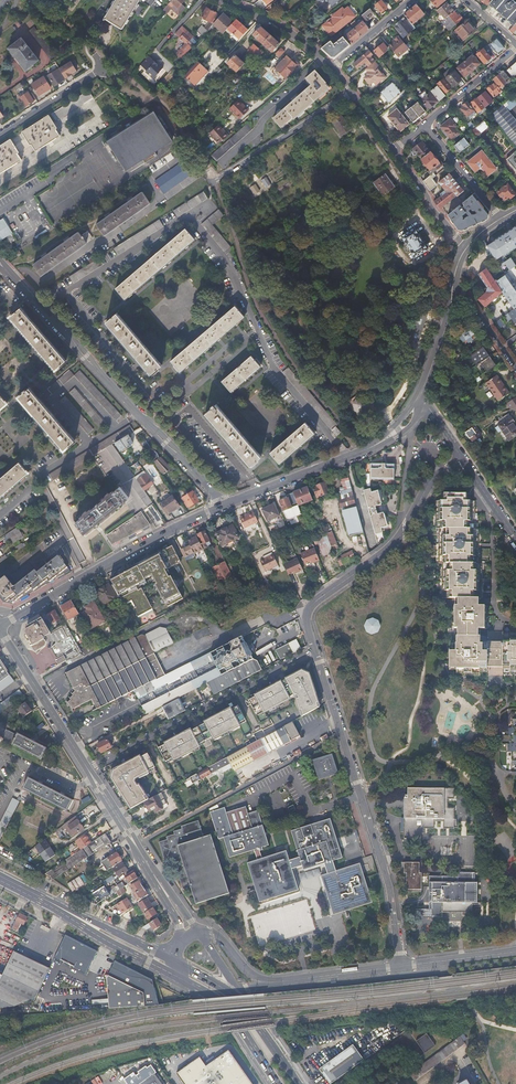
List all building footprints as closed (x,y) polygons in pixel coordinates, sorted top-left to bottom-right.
[(140,0),(116,0),(108,13),(100,8),(97,13),(105,18),(105,19),(122,30),(140,0)] [(163,11),(167,14),(171,9),(179,16),(186,8),(182,5),(185,0),(172,0),(170,2),(163,11)] [(381,12),(387,7),(382,0),(380,0),(375,4),(381,12)] [(510,21),(510,22),(514,25),(515,23),(515,3),(512,0),(492,0),(489,3),(493,7),(494,7),(510,21)] [(315,2),(301,12),(305,17),(306,16),(311,21),(321,14),(316,8),(318,6),(315,2)] [(441,13),(436,18),(440,23),(442,21),(454,11),(447,2),(438,9),(441,13)] [(417,4),(405,14),(409,20),(413,24),(425,14),(423,11),(417,4)] [(331,35),(355,16),(348,7),(344,10),(342,8),(337,13),(336,15),(323,25),(331,35)] [(207,8),(202,17),(207,20),(203,27),(200,26),(197,31),(203,35),(210,27),(213,24),(211,22),(216,13),(207,8)] [(370,8),(362,15),(366,20),(371,16),(370,14),(373,12),(370,8)] [(423,11),(425,14),(429,17),(432,14),(427,8),(423,11)] [(442,21),(449,30),(451,28),(462,20),(454,11),(442,21)] [(223,13),(213,24),(223,33),(228,28),(233,23),(223,13)] [(233,23),(228,28),(234,34),(242,25),(236,19),(233,23)] [(405,20),(396,27),(405,37),(416,28),(413,24),(409,20),(407,22),(405,20)] [(462,42),(476,30),(468,20),(456,30),(459,34),(457,36),(462,42)] [(355,28),(361,36),(370,29),(364,22),(363,21),(355,28)] [(242,25),(234,34),(240,39),(248,30),(242,25)] [(57,56),(35,27),(29,32),(52,60),(57,56)] [(176,35),(184,43),(184,46),(176,54),(181,59),(191,48),(187,44),(193,37),(182,27),(176,35)] [(254,35),(263,43),(270,35),(262,27),(254,35)] [(346,35),(353,43),(361,36),(355,28),(346,35)] [(263,43),(272,51),(280,43),(270,35),(263,43)] [(389,45),(391,48),(398,56),(409,48),(407,45),(398,35),(394,39),(395,40),(392,43),(389,45)] [(342,37),(334,43),(331,40),(321,48),(331,57),(335,57),(351,45),(343,36),(342,37)] [(39,60),(22,38),(9,48),(16,57),(18,56),(28,69),(39,60)] [(504,47),(498,39),(490,45),(491,46),(490,47),(492,50),(493,49),(497,53),(504,47)] [(384,42),(374,50),(380,57),(387,51),(386,49),(388,47),(384,42)] [(255,44),(245,54),(250,58),(251,57),(259,48),(255,44)] [(373,54),(367,46),(364,48),(368,52),(354,63),(358,68),(365,62),(369,66),(375,61),(371,56),(373,54)] [(263,52),(259,48),(251,57),(252,58),(254,55),(257,58),(263,52)] [(282,48),(276,54),(280,57),(285,51),(282,48)] [(476,54),(484,63),(490,58),(483,49),(476,54)] [(228,63),(237,72),(244,63),(235,55),(228,63)] [(472,55),(464,61),(472,70),(480,64),(472,55)] [(141,65),(145,69),(144,70),(154,79),(164,68),(158,62),(157,63),(155,62),(149,56),(141,65)] [(287,56),(275,68),(280,73),(277,76),(283,81),(299,65),(296,61),(294,63),(287,56)] [(198,61),(183,77),(194,86),(208,71),(198,61)] [(369,72),(367,74),(368,74),(369,76),(365,79),(370,85),(374,81),(377,84),(386,77),(377,66),(378,65),(375,61),(369,66),(366,68),(366,69),(369,72)] [(457,68),(464,77),(472,70),(464,61),(457,68)] [(219,67),(213,73),(215,76),(221,70),(219,67)] [(48,75),(55,85),(65,79),(59,69),(48,75)] [(312,84),(274,118),(281,127),(292,117),(294,119),(329,88),(327,87),(328,86),(315,71),(306,78),(312,84)] [(454,71),(446,78),(452,86),(461,79),(454,71)] [(273,84),(277,79),(269,72),(265,77),(273,84)] [(494,79),(501,88),(510,81),(503,72),(494,79)] [(43,77),(32,84),(39,95),(51,88),(43,77)] [(438,85),(444,93),(450,88),(444,80),(438,85)] [(510,81),(501,88),(502,89),(511,82),(510,81)] [(392,82),(380,92),(389,102),(399,95),(401,98),(403,97),(409,92),(406,88),(401,92),(392,82)] [(22,83),(15,87),(17,91),(24,86),(22,83)] [(501,91),(494,83),(491,86),(490,85),(487,88),(487,90),(493,97),(501,91)] [(438,87),(431,92),(439,101),(445,96),(438,87)] [(89,91),(52,114),(56,121),(93,97),(89,91)] [(486,91),(478,98),(485,107),(493,101),(486,91)] [(18,96),(20,100),(22,99),(26,106),(34,101),(36,99),(32,93),(30,94),(28,92),(20,97),(19,96),(18,96)] [(427,109),(437,101),(430,92),(427,95),(425,92),(420,96),(422,99),(420,101),(427,109)] [(508,112),(515,105),(515,102),(512,97),(509,100),(503,105),(508,112)] [(485,107),(477,98),(474,101),(473,101),(471,102),(471,104),(478,113),(485,107)] [(242,120),(251,110),(239,99),(230,109),(242,120)] [(474,111),(466,102),(462,105),(464,107),(461,109),(467,117),(468,117),(470,119),(476,114),(474,112),(474,111)] [(413,110),(419,118),(426,112),(420,105),(413,110)] [(515,145),(515,121),(508,112),(503,105),(500,107),(491,115),(500,126),(515,145)] [(409,124),(397,110),(388,117),(400,132),(409,124)] [(407,115),(413,123),(419,118),(413,110),(407,115)] [(107,148),(157,116),(154,112),(107,141),(109,145),(106,147),(107,148)] [(36,151),(60,136),(52,123),(53,122),(49,116),(23,132),(27,139),(28,138),(36,151)] [(165,129),(157,116),(107,148),(115,161),(165,129)] [(350,128),(341,116),(332,122),(341,134),(350,128)] [(441,127),(452,140),(460,133),(455,127),(457,126),(451,119),(441,127)] [(484,121),(476,127),(480,133),(488,126),(484,121)] [(468,125),(472,131),(476,128),(471,122),(468,125)] [(248,123),(212,155),(217,161),(253,129),(248,123)] [(218,126),(209,133),(219,144),(228,136),(224,130),(223,131),(218,126)] [(472,131),(477,136),(481,133),(480,133),(476,127),(476,128),(472,131)] [(171,138),(165,129),(115,161),(115,162),(119,160),(126,171),(143,160),(145,163),(157,156),(155,152),(173,141),(174,142),(176,140),(174,136),(171,138)] [(464,138),(455,146),(460,152),(470,145),(464,138)] [(22,160),(14,147),(15,146),(11,139),(0,146),(0,173),(22,160)] [(413,148),(421,158),(430,152),(421,141),(413,148)] [(497,169),(483,151),(468,162),(476,172),(482,167),(489,176),(497,169)] [(508,158),(515,168),(515,151),(508,158)] [(421,158),(430,169),(428,170),(431,174),(442,165),(443,165),(440,162),(439,163),(436,159),(437,159),(435,156),(434,157),(430,152),(421,158)] [(186,159),(155,182),(164,194),(195,172),(186,159)] [(431,174),(423,180),(430,190),(435,186),(436,185),(436,184),(432,179),(445,168),(442,165),(431,174)] [(395,188),(386,174),(374,183),(384,196),(395,188)] [(440,208),(442,206),(456,195),(457,197),(463,191),(449,174),(438,183),(444,191),(440,195),(441,196),(435,202),(440,208)] [(266,177),(261,180),(266,187),(271,184),(266,177)] [(508,183),(497,192),(501,197),(502,197),(505,201),(507,200),(509,202),(515,196),(515,193),(508,183)] [(255,184),(250,187),(255,194),(259,191),(255,184)] [(204,190),(173,209),(177,216),(208,197),(204,190)] [(142,192),(97,224),(105,236),(150,204),(142,192)] [(448,215),(458,229),(462,230),(487,220),(490,212),(475,193),(448,215)] [(221,216),(216,210),(201,223),(224,251),(230,246),(212,224),(221,216)] [(0,221),(0,239),(11,232),(9,228),(3,219),(0,221)] [(159,219),(114,247),(118,254),(163,225),(159,219)] [(413,252),(426,242),(421,236),(421,237),(415,229),(410,222),(398,232),(403,238),(404,237),(410,245),(409,246),(413,252)] [(488,245),(497,260),(505,255),(505,256),(515,249),(515,227),(488,245)] [(185,228),(115,288),(125,298),(194,238),(185,228)] [(78,232),(33,265),(41,276),(86,244),(86,243),(92,239),(87,232),(81,236),(78,232)] [(99,256),(69,275),(73,282),(103,263),(99,256)] [(505,262),(511,271),(515,267),(515,266),(511,258),(505,262)] [(514,309),(515,307),(515,290),(509,281),(515,276),(515,267),(511,271),(497,280),(496,279),(495,280),(487,268),(486,268),(481,260),(474,264),(479,273),(478,274),(488,287),(486,291),(478,298),(486,307),(502,291),(514,309)] [(235,305),(171,360),(180,371),(244,315),(235,305)] [(21,306),(10,315),(55,368),(66,359),(21,306)] [(117,312),(106,321),(151,374),(162,364),(117,312)] [(498,328),(503,326),(501,319),(495,321),(498,328)] [(456,331),(459,336),(456,337),(458,340),(460,339),(462,343),(475,337),(468,324),(456,331)] [(483,347),(471,356),(477,365),(481,362),(490,356),(483,347)] [(251,355),(222,380),(231,391),(260,365),(251,355)] [(496,366),(490,356),(481,362),(488,372),(496,366)] [(52,394),(74,374),(69,368),(47,388),(52,394)] [(80,369),(74,374),(117,419),(122,414),(80,369)] [(496,374),(487,381),(499,399),(509,392),(496,374)] [(75,386),(69,391),(100,427),(106,422),(75,386)] [(29,387),(19,396),(64,448),(75,439),(29,387)] [(65,395),(59,400),(88,433),(94,428),(65,395)] [(515,407),(515,396),(505,402),(510,411),(515,407)] [(213,407),(206,412),(251,465),(261,456),(217,404),(215,405),(214,404),(212,406),(213,407)] [(494,422),(496,426),(499,424),(509,439),(515,434),(515,426),(513,422),(515,420),(509,412),(494,422)] [(375,422),(379,427),(385,421),(381,417),(375,422)] [(305,421),(270,451),(279,462),(314,432),(305,421)] [(113,446),(114,445),(112,442),(134,429),(130,423),(49,473),(53,479),(106,446),(108,449),(113,446)] [(462,432),(467,439),(470,437),(472,441),(481,435),(474,424),(462,432)] [(336,426),(332,429),(337,434),(340,431),(336,426)] [(116,442),(122,452),(136,443),(130,433),(116,442)] [(146,443),(141,446),(161,475),(167,471),(166,469),(169,467),(160,458),(159,460),(158,458),(154,452),(150,449),(146,443)] [(137,479),(114,445),(113,446),(163,518),(164,517),(144,489),(137,479)] [(163,518),(113,446),(108,449),(147,506),(143,508),(145,510),(148,508),(157,521),(163,518)] [(0,478),(0,496),(28,472),(19,462),(0,478)] [(372,463),(371,477),(394,477),(394,463),(372,463)] [(146,468),(155,483),(162,479),(153,464),(146,468)] [(137,479),(144,489),(154,483),(150,477),(149,478),(146,473),(137,479)] [(339,487),(340,491),(351,487),(348,477),(340,479),(342,486),(339,487)] [(325,482),(312,487),(316,498),(329,493),(325,482)] [(40,487),(42,492),(48,488),(46,484),(40,487)] [(85,513),(75,521),(84,533),(129,496),(123,490),(125,489),(121,485),(120,486),(119,485),(109,493),(108,491),(105,494),(106,495),(97,503),(97,502),(96,503),(96,504),(87,511),(86,509),(83,511),(85,513)] [(308,487),(293,492),(298,505),(313,499),(308,487)] [(341,507),(355,502),(351,487),(340,491),(342,499),(338,500),(341,507)] [(48,488),(42,492),(49,505),(79,563),(85,560),(48,488)] [(369,489),(363,491),(375,535),(382,533),(381,528),(387,527),(383,513),(377,515),(375,507),(381,505),(377,492),(371,493),(369,489)] [(193,490),(184,496),(190,506),(199,500),(193,490)] [(293,492),(287,495),(288,498),(292,507),(298,505),(293,492)] [(443,562),(443,597),(455,597),(478,598),(481,598),(482,564),(479,564),(479,554),(479,548),(469,548),(469,543),(479,544),(479,536),(477,536),(477,534),(479,534),(479,528),(476,528),(476,522),(474,522),(474,520),(476,521),(476,513),(466,512),(466,508),(468,509),(468,500),(471,500),(471,493),(442,493),(442,498),(444,498),(444,500),(442,500),(441,500),(441,507),(437,507),(437,520),(439,520),(439,521),(437,521),(437,527),(440,527),(440,534),(442,534),(442,535),(440,535),(440,555),(441,555),(441,556),(440,556),(440,562),(443,562)] [(172,509),(178,504),(172,495),(160,504),(167,514),(173,510),(172,509)] [(288,498),(280,501),(283,510),(284,510),(289,518),(301,513),(298,505),(292,507),(288,498)] [(476,501),(471,500),(468,500),(468,509),(466,508),(466,512),(476,513),(476,501)] [(342,511),(356,507),(355,502),(341,507),(342,511)] [(274,504),(262,509),(267,521),(280,516),(274,504)] [(349,536),(363,532),(356,507),(342,511),(349,536)] [(140,511),(106,534),(113,544),(149,525),(140,511)] [(245,528),(258,522),(253,512),(240,518),(245,528)] [(232,524),(215,532),(222,545),(239,538),(232,524)] [(329,524),(323,527),(325,531),(326,534),(333,552),(334,553),(337,552),(336,550),(338,549),(337,548),(338,547),(332,531),(331,531),(329,524)] [(24,537),(17,527),(6,535),(13,545),(24,537)] [(201,533),(198,534),(202,544),(210,541),(204,530),(200,532),(201,533)] [(333,552),(326,534),(317,538),(324,556),(333,552)] [(194,552),(194,554),(203,549),(197,536),(188,541),(190,545),(194,552)] [(274,544),(275,548),(279,546),(274,536),(271,537),(272,539),(274,538),(277,542),(274,544)] [(181,550),(184,557),(194,552),(190,545),(181,550)] [(301,553),(306,563),(312,560),(313,562),(319,560),(315,547),(301,553)] [(170,548),(111,579),(113,583),(120,596),(124,603),(132,599),(136,606),(133,608),(138,616),(153,608),(140,583),(146,580),(145,578),(152,574),(156,583),(154,584),(165,603),(166,602),(168,605),(183,597),(171,576),(169,577),(165,569),(177,562),(170,548)] [(342,558),(338,559),(340,566),(353,560),(353,559),(355,558),(352,552),(341,556),(342,558)] [(273,555),(260,561),(265,572),(278,565),(273,555)] [(3,602),(12,604),(69,570),(67,567),(70,565),(66,557),(62,561),(58,556),(37,573),(35,570),(14,587),(6,577),(1,580),(0,578),(0,598),(3,602)] [(297,573),(303,570),(297,558),(284,564),(288,574),(296,571),(297,573)] [(220,585),(233,578),(230,572),(228,567),(225,560),(212,567),(220,585)] [(103,605),(120,596),(113,583),(104,588),(103,586),(98,589),(99,591),(96,592),(103,605)] [(450,650),(450,669),(457,670),(457,673),(481,674),(481,670),(487,671),(488,643),(481,643),(481,636),(476,636),(476,628),(483,628),(483,606),(477,606),(478,598),(455,597),(455,628),(462,628),(462,636),(457,635),(456,643),(453,643),(453,650),(450,650)] [(69,619),(79,613),(72,601),(61,607),(69,619)] [(90,610),(83,614),(91,628),(104,620),(94,602),(88,605),(89,607),(90,610)] [(55,610),(48,615),(53,623),(60,619),(55,610)] [(367,620),(365,626),(367,632),(373,634),(379,632),(382,626),(379,620),(374,617),(367,620)] [(50,632),(42,618),(28,626),(25,635),(35,651),(45,645),(46,642),(43,638),(44,637),(43,636),(50,632)] [(144,634),(163,624),(163,622),(142,633),(144,634)] [(66,660),(69,664),(84,656),(80,650),(65,623),(50,632),(56,643),(52,647),(57,657),(63,654),(64,655),(58,658),(56,660),(58,664),(66,660)] [(153,643),(169,635),(163,624),(144,634),(150,645),(153,643)] [(487,675),(503,675),(503,674),(503,633),(503,631),(488,631),(488,643),(487,671),(487,675)] [(143,635),(144,634),(142,633),(66,673),(66,674),(76,669),(100,657),(143,635)] [(503,633),(503,674),(515,674),(515,633),(503,633)] [(66,674),(72,685),(74,683),(94,673),(141,649),(150,645),(144,634),(143,635),(100,657),(76,669),(66,674)] [(150,645),(154,652),(165,647),(173,643),(169,635),(153,643),(150,645)] [(165,674),(137,689),(149,711),(194,689),(197,687),(207,682),(214,694),(215,694),(263,669),(258,660),(255,658),(243,636),(165,674)] [(276,649),(281,659),(285,657),(302,648),(297,639),(276,649)] [(80,650),(84,656),(99,648),(95,642),(80,650)] [(165,647),(154,652),(154,653),(173,643),(165,647)] [(72,694),(71,694),(74,693),(98,681),(142,658),(154,652),(150,645),(141,649),(94,673),(74,683),(72,685),(73,688),(74,689),(75,691),(72,694)] [(93,699),(97,707),(165,673),(158,660),(156,661),(155,660),(157,659),(157,658),(154,659),(152,655),(154,653),(154,652),(142,658),(98,681),(74,693),(71,694),(69,696),(70,698),(67,701),(69,704),(72,709),(93,699)] [(9,675),(0,661),(0,682),(9,675)] [(304,718),(322,709),(312,674),(304,671),(284,682),(304,718)] [(165,673),(97,707),(97,708),(93,710),(93,711),(137,689),(165,674),(165,673)] [(14,681),(9,675),(0,682),(0,692),(14,681)] [(292,700),(283,682),(255,695),(256,698),(250,701),(257,715),(264,712),(266,715),(292,700)] [(197,688),(194,690),(201,702),(203,700),(197,689),(197,688)] [(197,689),(203,700),(206,699),(200,688),(197,689)] [(19,689),(0,704),(0,713),(23,696),(19,689)] [(179,699),(162,707),(168,720),(185,711),(179,699)] [(29,708),(25,702),(23,704),(18,708),(17,708),(21,714),(29,708)] [(247,722),(239,706),(233,710),(232,708),(204,722),(206,726),(200,728),(208,743),(214,740),(215,743),(243,728),(242,726),(247,722)] [(512,715),(512,727),(508,727),(508,735),(511,736),(515,736),(515,715),(512,715)] [(291,740),(300,735),(292,721),(283,726),(291,740)] [(239,750),(248,764),(291,741),(291,740),(283,726),(239,750)] [(207,742),(199,728),(194,732),(193,729),(164,744),(166,746),(160,749),(168,763),(173,760),(175,763),(203,749),(201,745),(207,742)] [(7,730),(6,729),(2,737),(0,736),(0,741),(1,740),(12,745),(12,744),(41,759),(47,748),(34,741),(35,740),(31,738),(31,740),(18,733),(17,735),(7,730)] [(107,735),(97,740),(98,744),(102,752),(112,747),(111,745),(108,739),(109,738),(107,735)] [(511,743),(508,743),(508,751),(512,751),(512,763),(515,763),(515,743),(511,743)] [(155,767),(148,753),(140,757),(140,756),(136,758),(135,757),(126,761),(127,763),(118,767),(118,768),(112,771),(112,776),(119,787),(118,788),(126,801),(127,800),(132,808),(145,801),(148,799),(139,785),(138,786),(135,781),(135,778),(139,776),(140,778),(149,773),(148,771),(155,767)] [(333,753),(313,760),(319,779),(339,773),(333,753)] [(227,756),(190,776),(193,783),(230,763),(227,756)] [(28,778),(22,789),(67,811),(73,800),(63,795),(64,794),(60,792),(59,793),(41,784),(41,783),(38,781),(37,782),(28,778)] [(454,788),(408,787),(407,797),(404,797),(404,802),(406,802),(406,805),(404,805),(404,837),(424,837),(424,827),(434,827),(434,820),(444,820),(444,827),(454,828),(454,826),(454,820),(454,808),(448,808),(448,798),(454,798),(454,788)] [(284,788),(277,790),(285,815),(291,813),(284,788)] [(148,799),(145,801),(151,811),(155,808),(157,812),(163,808),(162,805),(167,803),(165,799),(160,801),(159,800),(164,797),(161,792),(148,799)] [(269,797),(262,799),(270,823),(276,821),(269,797)] [(12,799),(0,822),(0,839),(19,802),(12,799)] [(230,856),(254,849),(269,844),(262,824),(258,810),(248,813),(246,806),(226,812),(225,807),(211,811),(219,838),(224,836),(230,856)] [(76,815),(63,825),(72,837),(84,829),(78,820),(79,820),(76,815)] [(292,830),(300,857),(301,861),(304,869),(328,862),(333,860),(343,857),(331,818),(292,830)] [(177,863),(175,863),(183,889),(192,886),(194,894),(194,895),(194,894),(197,902),(196,903),(230,893),(229,892),(226,884),(227,884),(226,884),(224,876),(224,875),(221,868),(222,868),(222,867),(221,867),(219,860),(219,859),(218,859),(216,851),(216,850),(216,851),(213,843),(214,843),(214,842),(213,842),(211,835),(211,834),(204,836),(199,820),(181,825),(182,828),(174,830),(175,833),(166,836),(167,839),(159,841),(164,858),(173,855),(174,855),(177,863)] [(82,849),(63,861),(68,869),(78,863),(111,842),(106,834),(106,833),(91,843),(82,849)] [(85,834),(76,840),(82,849),(91,843),(85,834)] [(46,838),(35,846),(40,853),(51,846),(46,838)] [(366,839),(361,840),(365,854),(370,853),(366,839)] [(51,846),(40,853),(45,861),(56,854),(51,846)] [(257,859),(262,858),(259,847),(254,849),(257,859)] [(286,850),(262,858),(257,859),(248,862),(257,892),(258,894),(260,901),(299,889),(291,865),(290,860),(286,850)] [(107,870),(122,860),(116,852),(101,861),(107,870)] [(336,870),(333,860),(328,862),(331,872),(336,870)] [(63,861),(45,873),(53,879),(68,869),(63,861)] [(406,888),(422,889),(422,872),(420,872),(420,862),(404,861),(404,872),(407,872),(408,872),(408,874),(407,874),(406,888)] [(123,862),(114,868),(119,875),(128,870),(123,862)] [(360,863),(336,870),(331,872),(322,875),(334,914),(343,911),(346,910),(372,902),(360,863)] [(130,882),(137,877),(133,871),(125,876),(130,882)] [(434,889),(432,889),(432,909),(432,916),(442,916),(443,912),(462,912),(462,915),(472,915),(472,902),(474,902),(477,902),(477,882),(472,882),(472,872),(458,871),(458,875),(442,875),(442,881),(433,881),(432,886),(434,886),(434,889)] [(84,874),(68,883),(73,891),(88,881),(84,874)] [(104,881),(107,884),(114,879),(112,876),(104,881)] [(134,892),(143,887),(139,880),(130,886),(134,892)] [(110,896),(105,886),(93,893),(96,899),(99,897),(101,901),(110,896)] [(123,887),(116,891),(119,895),(125,891),(123,887)] [(143,900),(147,898),(148,897),(147,894),(148,893),(143,887),(134,892),(133,893),(138,900),(141,898),(143,900)] [(117,903),(123,913),(133,907),(127,897),(117,903)] [(139,903),(145,912),(151,908),(151,906),(152,905),(147,898),(143,900),(139,903)] [(145,912),(144,912),(148,919),(157,913),(153,907),(151,908),(145,912)] [(432,909),(415,908),(415,917),(432,917),(432,916),(432,909)] [(28,917),(20,913),(16,921),(18,922),(21,923),(24,925),(28,917)] [(235,917),(241,940),(255,936),(248,914),(235,917)] [(157,917),(142,927),(146,929),(152,925),(154,929),(161,924),(157,917)] [(87,975),(99,950),(67,935),(55,959),(87,975)] [(316,948),(315,937),(304,938),(305,949),(316,948)] [(3,975),(0,981),(0,1008),(14,1006),(36,998),(50,968),(14,951),(3,975)] [(263,952),(259,963),(276,969),(280,958),(263,952)] [(109,1008),(156,1004),(157,1003),(158,999),(158,997),(158,993),(158,992),(157,989),(156,987),(153,984),(152,982),(149,981),(147,979),(145,978),(142,978),(139,977),(136,977),(132,976),(129,975),(126,974),(114,968),(112,968),(107,978),(109,1008)] [(425,1033),(415,1041),(424,1053),(434,1045),(425,1033)] [(457,1039),(461,1045),(465,1042),(464,1041),(460,1036),(457,1039)] [(353,1044),(320,1068),(331,1083),(364,1059),(353,1044)] [(219,1083),(252,1083),(229,1051),(206,1066),(219,1083)] [(435,1055),(440,1061),(443,1059),(438,1052),(435,1055)] [(432,1057),(437,1064),(440,1061),(435,1055),(432,1057)] [(155,1056),(115,1068),(120,1075),(159,1063),(155,1056)] [(206,1066),(200,1057),(177,1074),(184,1083),(219,1083),(206,1066)] [(429,1059),(433,1066),(437,1064),(432,1057),(429,1059)] [(113,1066),(104,1072),(107,1076),(116,1070),(113,1066)] [(418,1077),(413,1071),(410,1073),(415,1080),(418,1077)] [(154,1074),(140,1083),(162,1083),(154,1074)]
